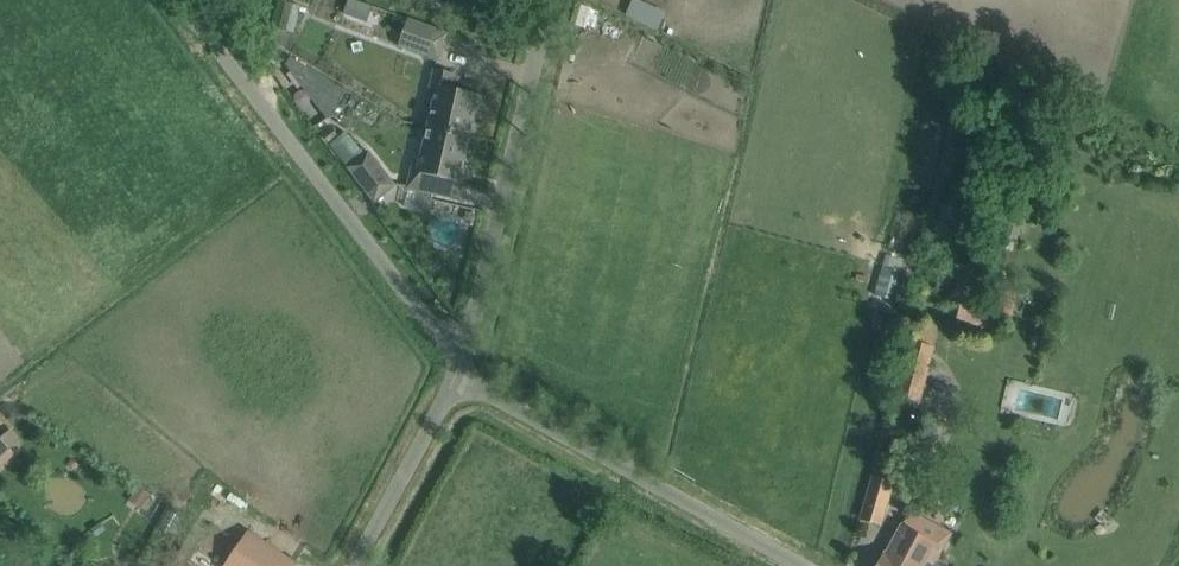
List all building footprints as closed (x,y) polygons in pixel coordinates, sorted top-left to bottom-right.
[(374,6),(358,0),(348,0),(343,13),(367,22),(374,6)] [(439,62),(449,35),(407,19),(397,46),(439,62)] [(345,92),(291,57),(287,64),(328,118),(345,92)] [(429,126),(471,135),(476,114),(481,115),(484,103),(475,101),(477,94),(452,89),(456,74),(435,69),(430,92),(436,94),(429,126)] [(408,187),(404,206),(427,211),(431,192),(463,200),(467,180),(461,178),(471,135),(429,126),(427,135),(419,168),(413,167),(408,187)] [(332,128),(324,134),(330,141),(338,136),(332,128)] [(348,133),(332,145),(349,167),(364,155),(348,133)] [(349,167),(375,201),(395,185),(369,151),(364,155),(349,167)] [(881,266),(873,293),(898,300),(906,272),(881,266)] [(967,289),(963,302),(975,305),(976,305),(1002,312),(1005,299),(1007,291),(981,284),(980,283),(969,280),(967,289)] [(907,343),(901,366),(926,373),(932,350),(931,350),(908,343),(907,343)] [(0,438),(0,457),(10,449),(10,448),(1,437),(0,438)] [(859,520),(880,526),(891,485),(879,482),(870,479),(859,520)] [(138,489),(130,500),(141,507),(149,497),(138,489)] [(920,536),(903,526),(887,555),(885,554),(879,565),(904,565),(920,536)] [(295,562),(249,531),(226,565),(292,565),(295,562)] [(904,565),(945,565),(937,562),(944,549),(920,536),(904,565)] [(165,564),(169,565),(182,565),(187,556),(173,549),(165,564)]
